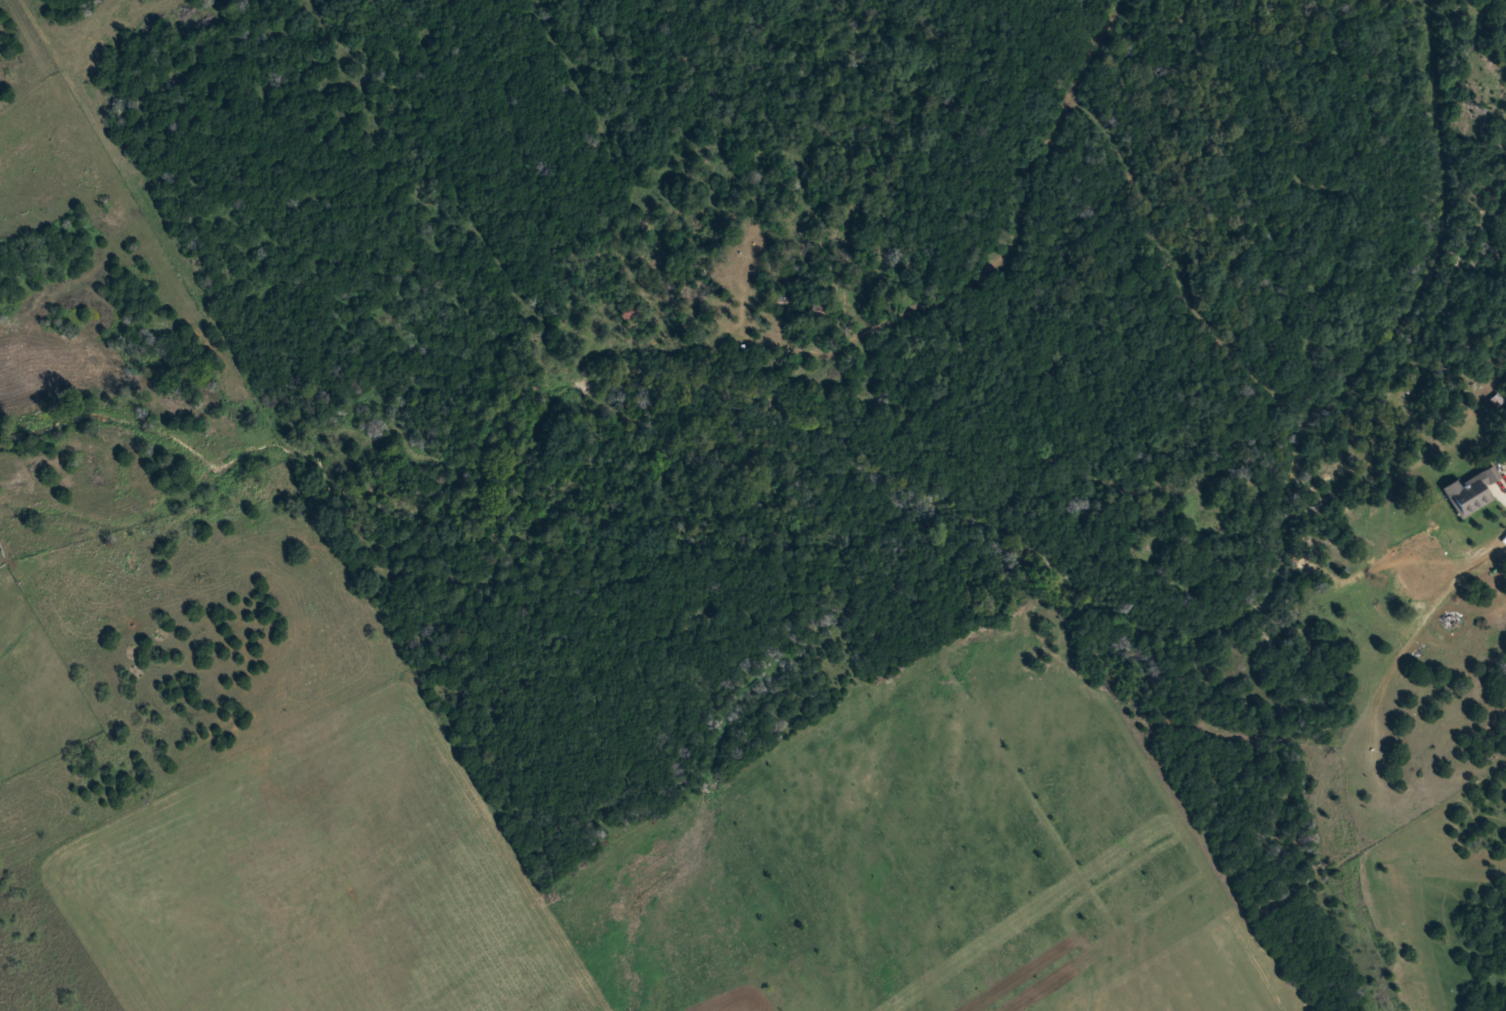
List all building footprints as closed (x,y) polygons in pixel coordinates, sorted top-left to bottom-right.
[(1493,500),(1485,484),(1499,477),(1491,463),(1442,489),(1457,519),(1493,500)]
